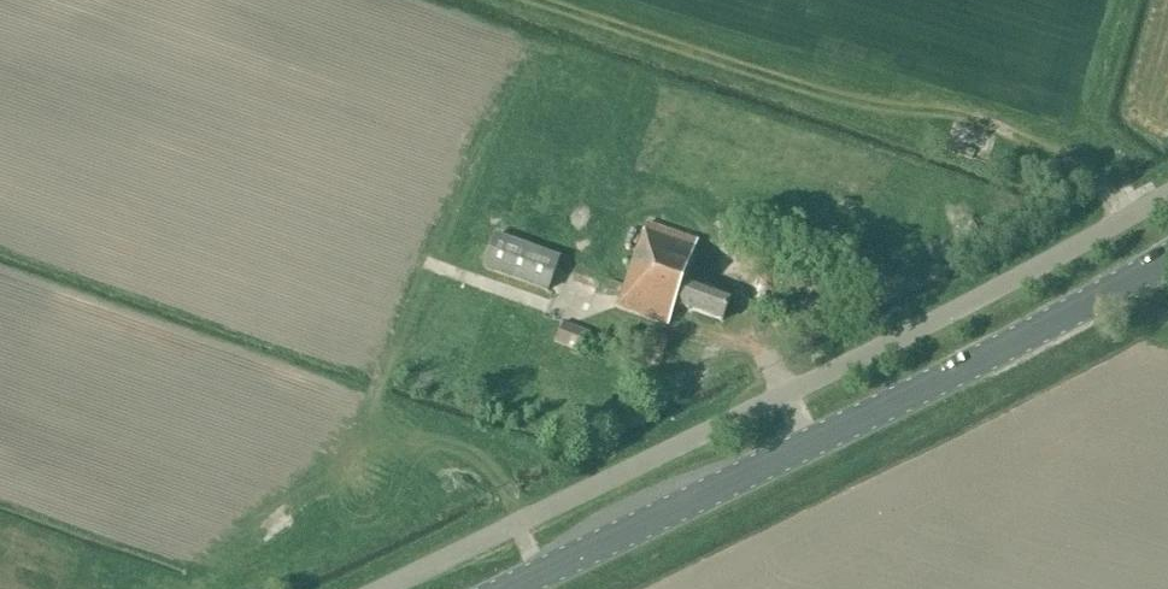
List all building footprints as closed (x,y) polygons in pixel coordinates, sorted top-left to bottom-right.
[(697,241),(645,223),(616,307),(667,324),(674,303),(722,320),(730,298),(683,282),(697,241)] [(495,235),(494,235),(482,267),(546,290),(557,258),(495,235)] [(583,353),(590,334),(561,323),(553,342),(583,353)]
